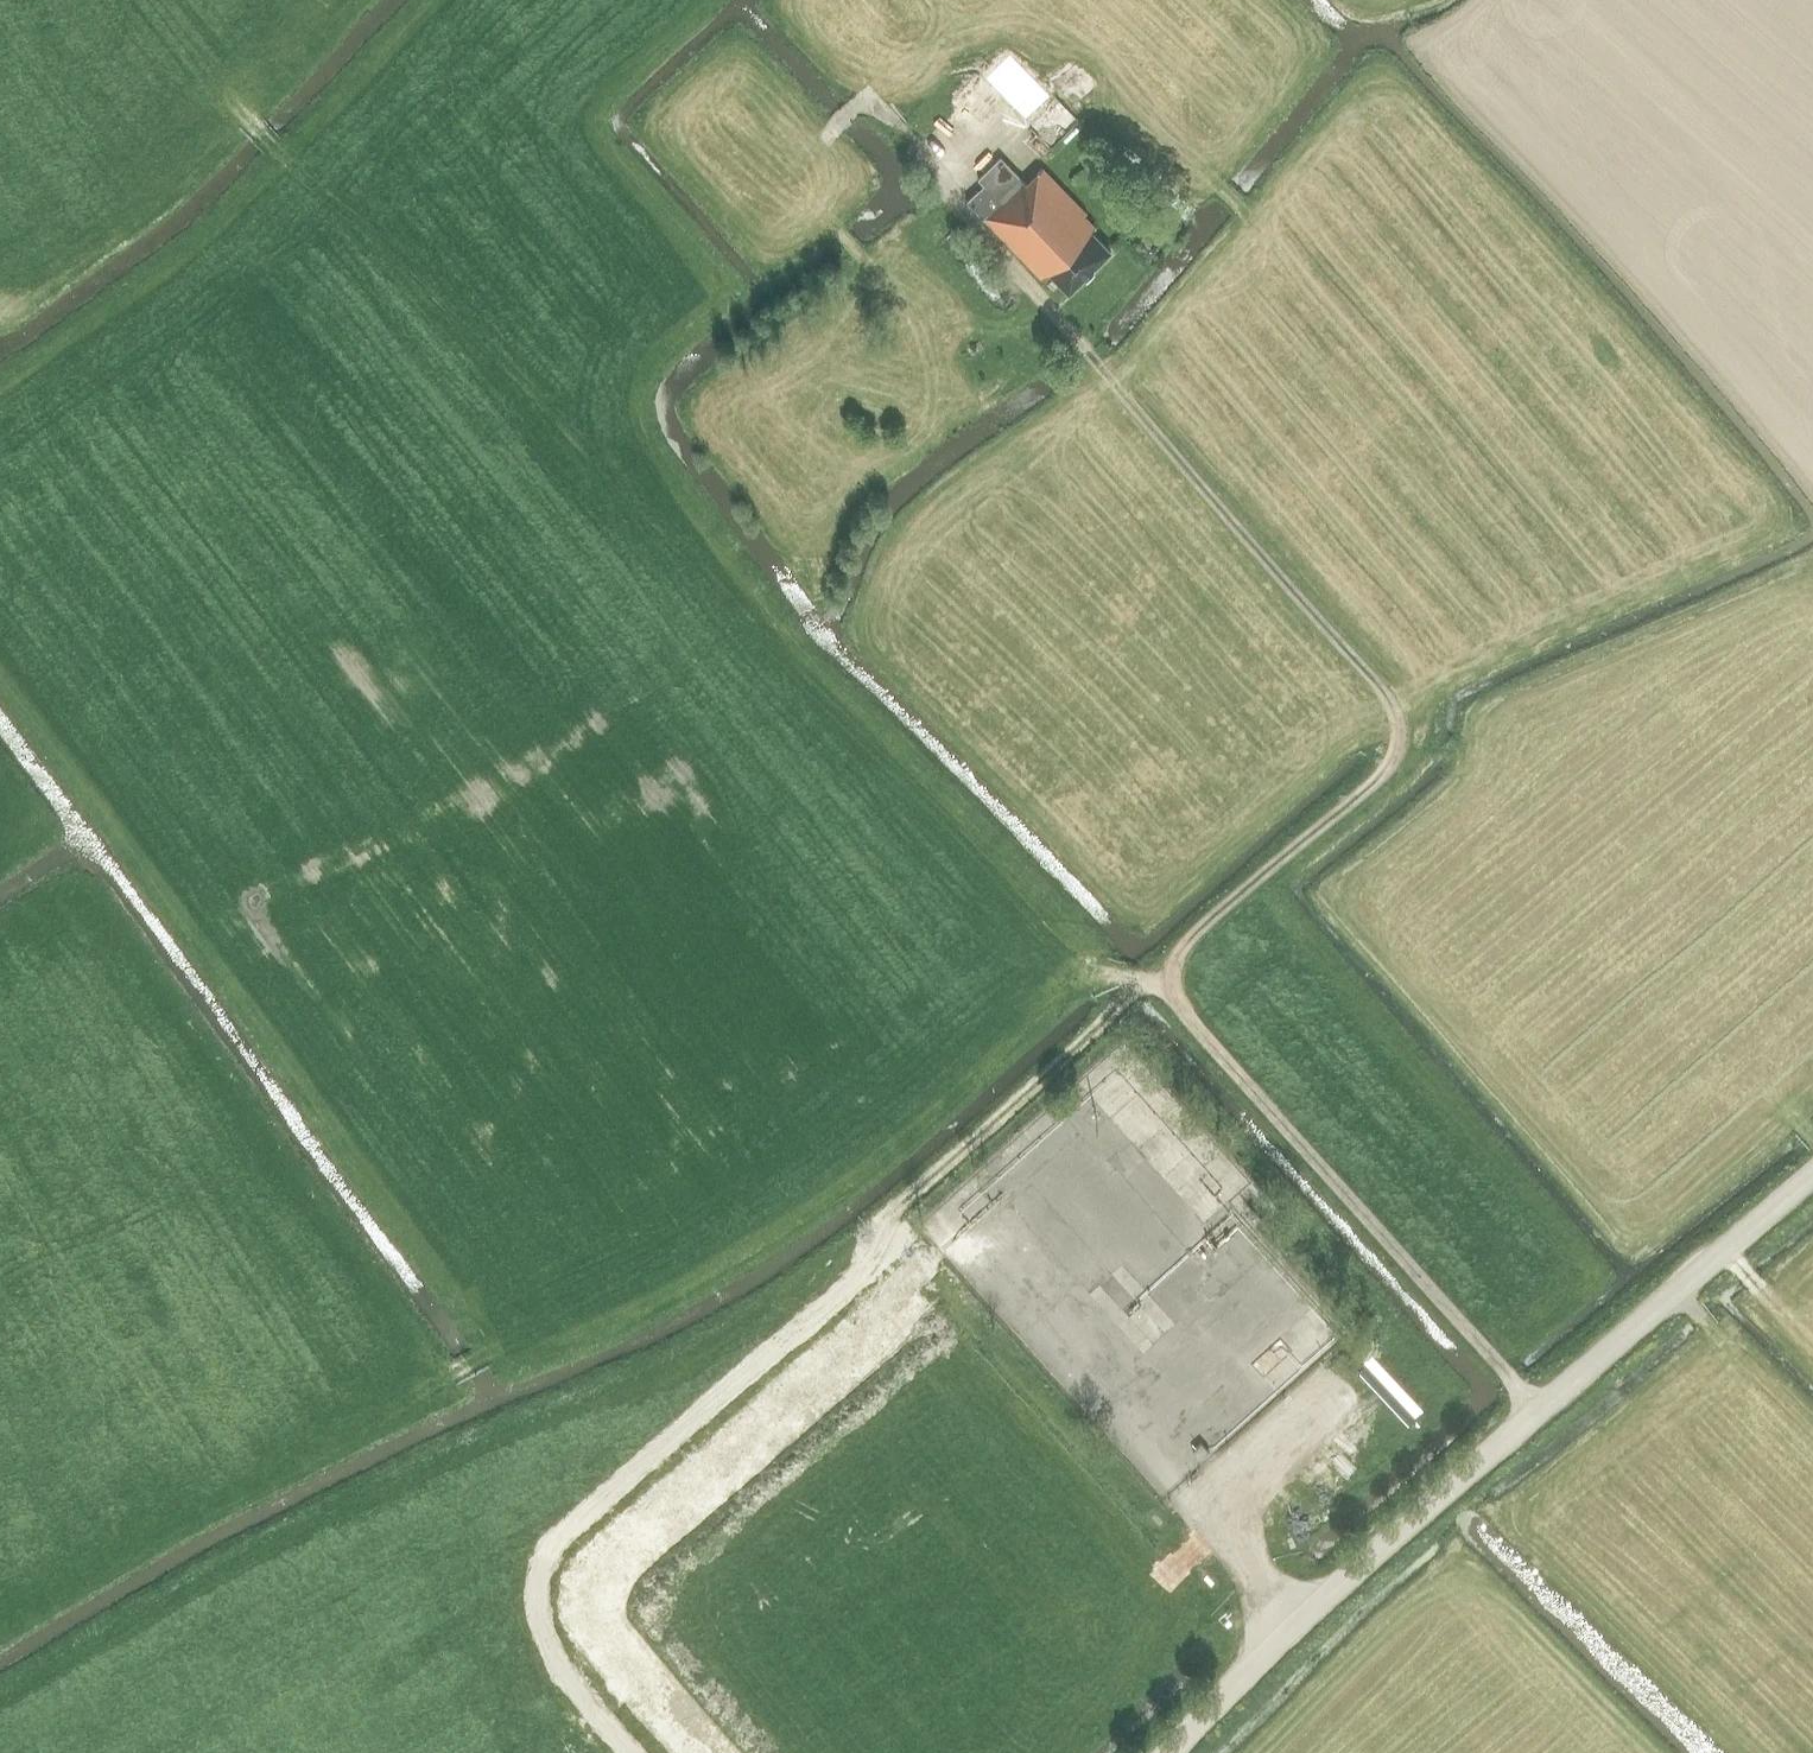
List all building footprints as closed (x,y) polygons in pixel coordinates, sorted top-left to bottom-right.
[(1017,102),(1036,78),(1004,52),(959,106),(981,123),(1005,93),(1017,102)] [(976,125),(939,93),(931,102),(968,134),(976,125)] [(1068,293),(1110,251),(1090,231),(1094,227),(1083,216),(1085,214),(1041,168),(1026,184),(1000,157),(978,179),(983,185),(966,202),(984,220),(1042,280),(1049,273),(1068,293)]
